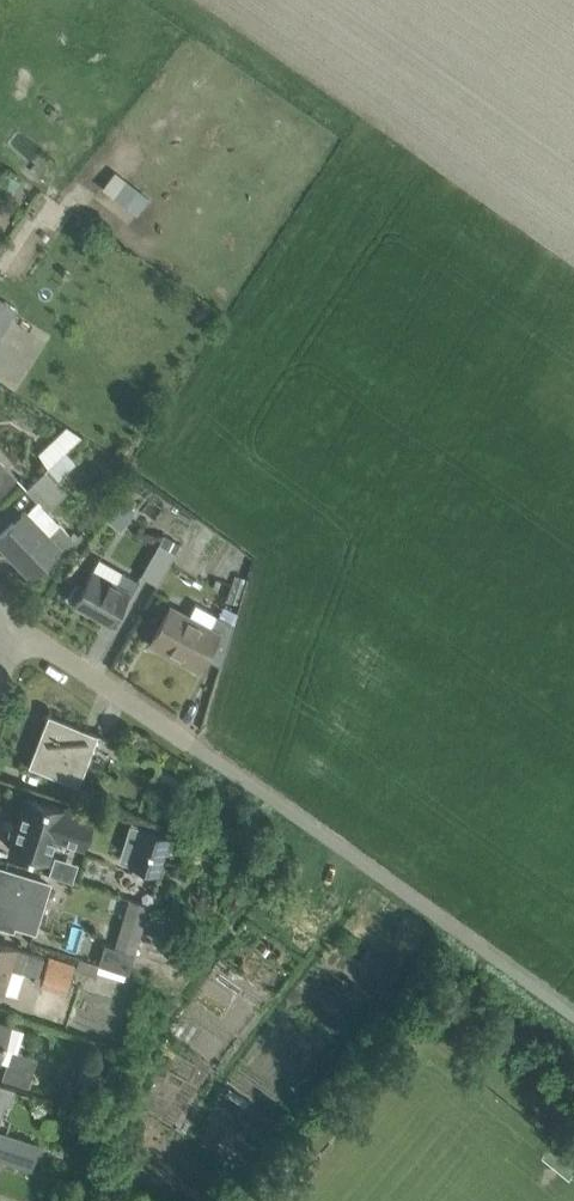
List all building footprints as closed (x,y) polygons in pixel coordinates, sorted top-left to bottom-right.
[(11,314),(0,307),(0,332),(11,314)] [(66,425),(39,452),(48,466),(65,450),(81,435),(66,425)] [(48,466),(45,470),(55,479),(75,461),(65,450),(48,466)] [(1,492),(17,477),(0,459),(0,491),(1,492)] [(45,470),(26,488),(47,509),(66,490),(55,479),(45,470)] [(117,523),(130,508),(120,499),(106,515),(117,523)] [(17,555),(14,557),(30,573),(54,550),(57,554),(73,539),(58,524),(48,534),(25,510),(0,533),(0,537),(17,555)] [(141,575),(158,584),(176,552),(159,543),(141,575)] [(74,600),(110,621),(125,594),(130,596),(138,580),(123,572),(118,581),(93,567),(74,600)] [(164,618),(152,639),(171,649),(171,647),(180,652),(178,657),(198,668),(205,655),(221,664),(234,622),(219,614),(217,613),(195,601),(188,614),(171,604),(164,618)] [(37,767),(77,783),(98,732),(49,713),(32,755),(40,759),(37,767)] [(84,844),(93,815),(27,794),(10,846),(46,858),(54,834),(84,844)] [(144,827),(133,864),(158,871),(169,835),(144,827)] [(71,878),(76,861),(51,855),(46,872),(71,878)] [(50,882),(2,867),(0,872),(3,873),(1,880),(0,880),(0,922),(13,926),(14,923),(34,929),(50,882)] [(105,941),(99,963),(127,972),(148,903),(129,897),(116,944),(105,941)] [(44,955),(0,941),(0,988),(16,993),(24,968),(39,973),(44,955)] [(41,985),(67,992),(76,962),(50,955),(41,985)] [(76,968),(95,974),(99,961),(80,955),(76,968)] [(24,1028),(0,1020),(0,1055),(3,1044),(11,1047),(2,1076),(28,1084),(37,1055),(17,1049),(24,1028)] [(6,1102),(9,1103),(15,1086),(0,1082),(0,1120),(6,1102)] [(31,1167),(39,1140),(0,1128),(0,1157),(31,1167)]
